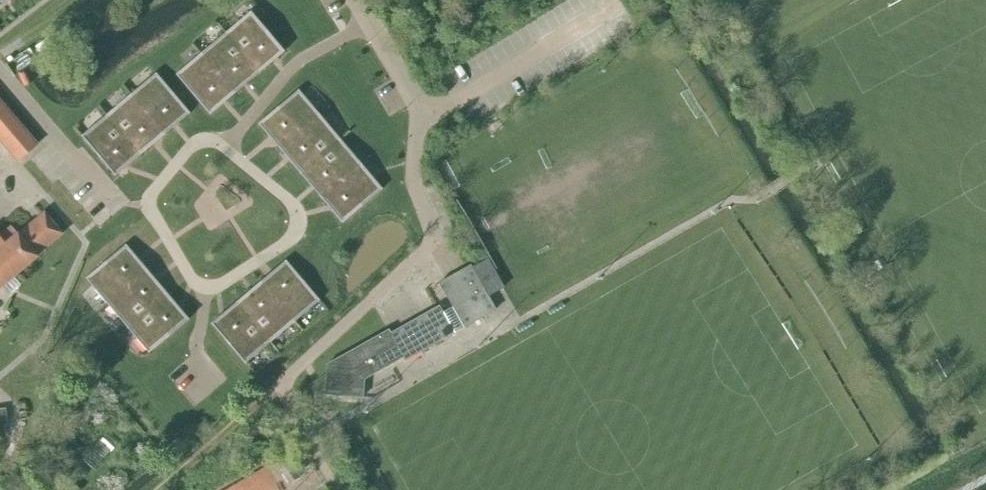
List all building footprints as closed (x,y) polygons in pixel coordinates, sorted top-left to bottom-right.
[(225,32),(259,72),(284,51),(250,11),(225,32)] [(259,72),(225,32),(200,53),(234,94),(259,72)] [(200,53),(175,74),(209,115),(234,94),(200,53)] [(131,93),(165,134),(189,113),(155,72),(131,93)] [(278,148),(319,114),(298,89),(257,123),(278,148)] [(105,115),(140,155),(165,134),(131,93),(105,115)] [(13,118),(0,103),(0,128),(13,118)] [(319,114),(278,148),(299,173),(340,139),(319,114)] [(140,155),(105,115),(80,136),(114,176),(140,155)] [(0,128),(0,139),(18,161),(36,145),(13,118),(0,128)] [(340,139),(299,173),(320,198),(361,164),(340,139)] [(361,164),(320,198),(341,223),(382,189),(361,164)] [(36,256),(35,255),(60,233),(44,214),(19,235),(10,225),(0,235),(0,287),(36,256)] [(85,278),(106,303),(146,269),(125,244),(85,278)] [(502,283),(486,255),(438,282),(464,328),(496,310),(486,292),(502,283)] [(260,281),(294,321),(319,300),(285,260),(260,281)] [(106,303),(127,328),(167,294),(146,269),(106,303)] [(13,276),(1,286),(8,295),(14,291),(20,285),(13,276)] [(294,321),(260,281),(235,302),(269,342),(294,321)] [(188,319),(167,294),(127,328),(148,353),(188,319)] [(269,342),(235,302),(210,323),(244,363),(269,342)] [(404,361),(453,333),(438,306),(390,333),(388,330),(327,364),(324,394),(362,397),(362,396),(361,396),(362,380),(391,364),(390,361),(401,355),(404,361)] [(288,484),(300,477),(286,453),(274,460),(288,484)]
